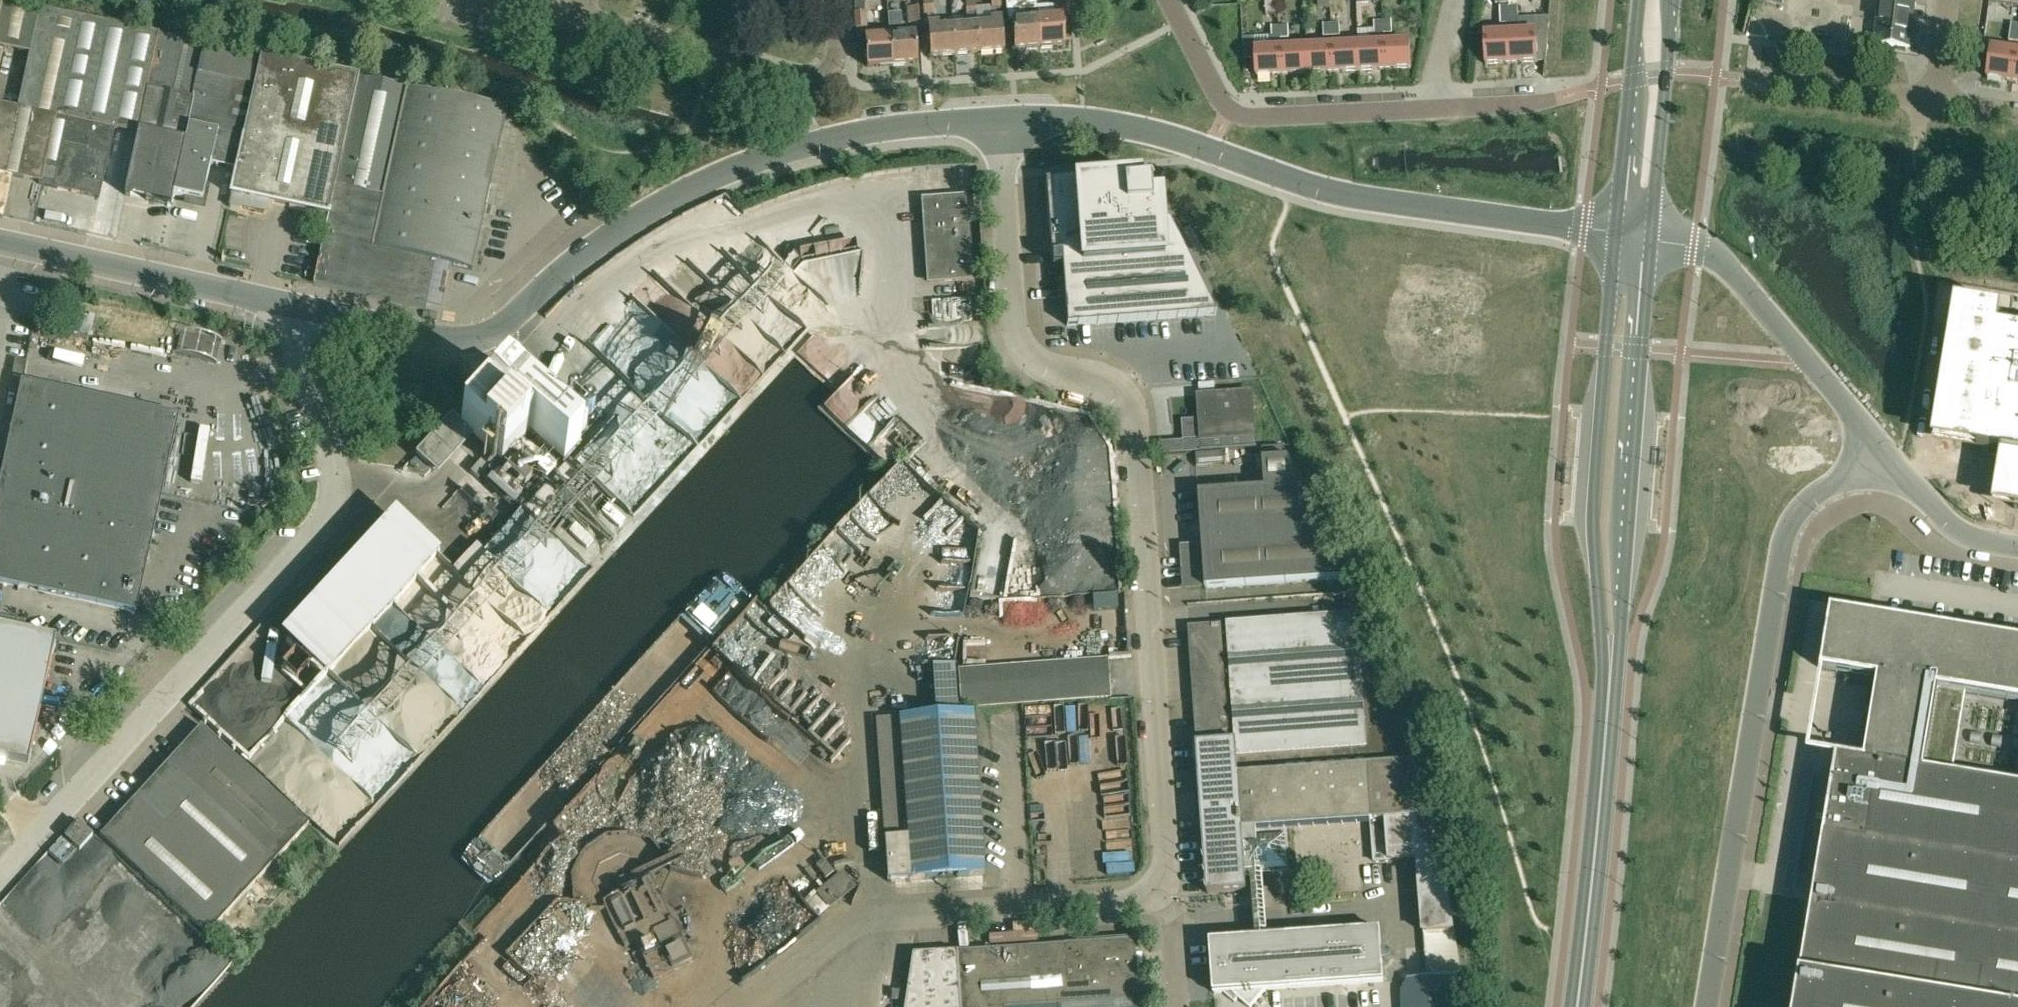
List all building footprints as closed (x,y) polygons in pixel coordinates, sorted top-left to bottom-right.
[(39,8),(3,0),(0,14),(0,46),(30,53),(39,8)] [(924,13),(935,12),(934,0),(923,0),(924,13)] [(974,0),(963,1),(964,12),(975,11),(974,0)] [(1018,3),(1018,0),(1006,0),(1007,20),(1012,20),(1014,49),(1039,47),(1037,18),(1037,15),(1036,1),(1018,3)] [(1071,15),(1070,0),(1056,0),(1057,16),(1051,17),(1051,14),(1037,15),(1037,18),(1039,47),(1064,45),(1062,16),(1071,15)] [(1266,15),(1277,14),(1276,0),(1266,0),(1266,15)] [(1910,48),(1915,3),(1890,0),(1880,0),(1875,44),(1910,48)] [(857,29),(866,28),(864,2),(855,2),(857,29)] [(1509,6),(1510,24),(1518,24),(1517,5),(1509,6)] [(1502,24),(1510,24),(1509,6),(1501,6),(1502,24)] [(138,134),(159,34),(39,8),(30,53),(60,59),(48,114),(56,116),(45,167),(50,168),(46,185),(52,187),(99,197),(114,129),(138,134)] [(918,8),(908,9),(909,25),(919,24),(918,8)] [(915,33),(902,34),(900,12),(888,13),(889,35),(892,65),(917,63),(915,33)] [(976,24),(978,52),(1004,50),(1001,17),(990,18),(990,23),(976,24)] [(1384,43),(1384,34),(1383,20),(1375,21),(1376,37),(1370,37),(1370,44),(1358,44),(1360,71),(1386,69),(1384,43)] [(1383,20),(1384,34),(1392,34),(1391,20),(1383,20)] [(955,54),(952,26),(939,27),(938,22),(927,23),(930,56),(955,54)] [(1332,23),(1332,37),(1340,36),(1340,22),(1332,23)] [(2012,22),(2010,40),(2017,41),(2017,23),(2012,22)] [(1324,37),(1332,37),(1332,23),(1324,23),(1324,37)] [(955,54),(978,52),(976,24),(952,26),(955,54)] [(1273,40),(1281,39),(1280,25),(1272,26),(1273,40)] [(1280,25),(1281,39),(1289,39),(1288,25),(1280,25)] [(1510,33),(1512,63),(1538,62),(1536,31),(1510,33)] [(1486,64),(1512,63),(1510,33),(1484,34),(1486,64)] [(171,205),(173,195),(206,44),(159,34),(138,134),(125,195),(171,205)] [(866,67),(892,65),(889,35),(864,37),(866,67)] [(1384,43),(1386,69),(1411,68),(1410,42),(1384,43)] [(236,170),(261,56),(206,44),(173,195),(203,202),(211,165),(236,170)] [(1334,72),(1360,71),(1358,44),(1333,46),(1334,72)] [(1308,73),(1334,72),(1333,46),(1307,47),(1308,73)] [(1282,74),(1308,73),(1307,47),(1281,48),(1282,74)] [(1257,76),(1282,74),(1281,48),(1255,50),(1257,76)] [(2013,81),(2017,51),(1991,48),(1987,77),(2013,81)] [(328,217),(360,78),(261,56),(236,170),(231,196),(233,196),(230,207),(264,215),(266,203),(328,217)] [(436,262),(450,265),(472,270),(508,110),(360,78),(328,217),(314,285),(425,309),(436,262)] [(18,109),(0,105),(0,217),(3,217),(12,176),(40,182),(40,184),(46,185),(50,168),(45,167),(56,116),(48,114),(18,108),(18,109)] [(1067,326),(1216,314),(1166,216),(1160,217),(1159,196),(1149,197),(1148,184),(1138,185),(1137,178),(1097,181),(1097,177),(1045,181),(1052,257),(1062,256),(1067,326)] [(965,197),(923,200),(929,282),(970,279),(965,197)] [(2009,332),(2008,336),(1998,334),(2001,316),(1985,313),(1968,415),(1941,411),(1937,436),(1992,445),(1990,454),(2017,458),(2017,333),(2009,332)] [(501,385),(491,376),(417,457),(439,477),(453,462),(456,465),(507,511),(555,458),(565,467),(581,449),(521,394),(505,380),(501,385)] [(0,485),(0,582),(136,612),(179,416),(22,382),(0,485)] [(1162,456),(1256,450),(1252,393),(1199,396),(1202,440),(1184,442),(1184,443),(1161,445),(1162,456)] [(1344,579),(1303,485),(1283,446),(1262,448),(1265,488),(1199,493),(1202,547),(1182,548),(1185,587),(1206,586),(1206,589),(1344,579)] [(1866,728),(1871,729),(1865,762),(1837,757),(1796,1006),(2017,1006),(2017,779),(1954,769),(1966,694),(2017,703),(2017,642),(1832,611),(1822,670),(1879,679),(1873,713),(1868,713),(1866,728)] [(1189,627),(1208,894),(1247,891),(1246,875),(1289,872),(1286,828),(1372,822),(1375,862),(1418,859),(1424,933),(1455,930),(1443,843),(1358,615),(1189,627)] [(56,640),(0,627),(0,759),(28,765),(56,640)] [(958,670),(961,709),(1110,700),(1107,659),(958,670)] [(887,881),(984,874),(973,712),(876,719),(887,881)] [(168,762),(276,861),(309,824),(202,725),(168,762)] [(242,898),(276,861),(168,762),(134,799),(242,898)] [(208,935),(242,898),(134,799),(100,836),(208,935)] [(830,908),(854,888),(843,874),(818,893),(830,908)] [(1224,992),(1235,1002),(1238,998),(1248,1006),(1251,1006),(1266,990),(1384,981),(1380,930),(1286,937),(1275,928),(1256,929),(1257,939),(1211,942),(1214,993),(1224,992)] [(1139,999),(1136,966),(1136,955),(1135,951),(1137,951),(1136,938),(1096,940),(1096,941),(1052,944),(956,951),(936,952),(912,954),(904,1006),(1139,1006),(1139,999)] [(1457,976),(1408,980),(1402,995),(1403,1006),(1459,1006),(1457,976)] [(894,988),(891,1006),(903,1006),(906,990),(894,988)]
